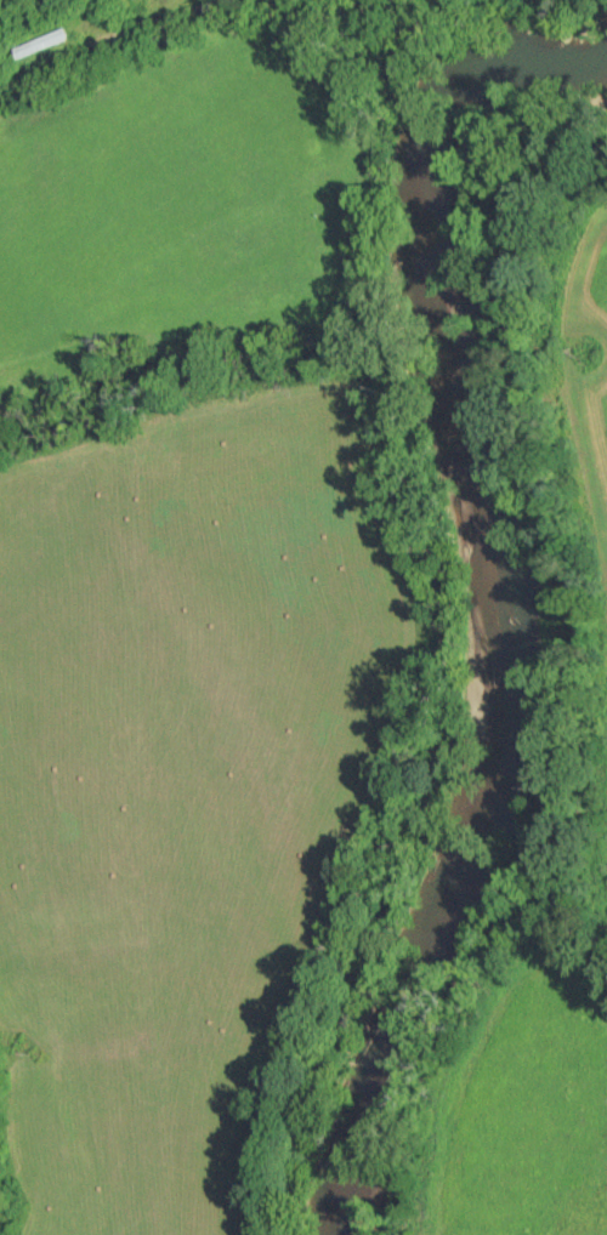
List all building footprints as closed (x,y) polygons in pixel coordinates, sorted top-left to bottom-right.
[(21,47),(25,58),(76,39),(72,28),(21,47)]
